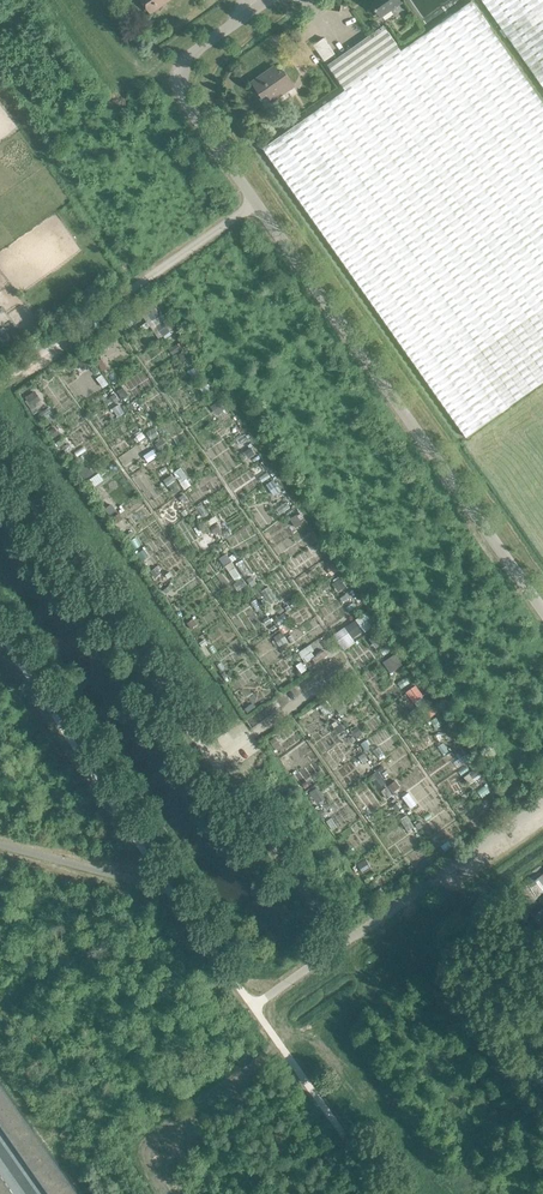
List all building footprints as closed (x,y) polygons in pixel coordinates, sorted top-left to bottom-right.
[(150,12),(168,0),(142,0),(150,12)] [(370,2),(381,17),(402,2),(400,0),(373,0),(370,2)] [(542,87),(542,0),(482,0),(542,87)] [(306,117),(263,148),(466,437),(467,437),(509,407),(542,383),(542,103),(471,1),(401,51),(383,26),(328,65),(345,90),(306,117)] [(376,18),(370,22),(374,27),(380,23),(376,18)] [(272,101),(294,86),(284,71),(283,71),(287,77),(283,79),(274,66),(252,82),(263,97),(267,93),(272,101)] [(0,1081),(0,1122),(51,1193),(80,1193),(0,1081)] [(15,1193),(10,1187),(6,1181),(2,1174),(0,1172),(0,1193),(15,1193)]
